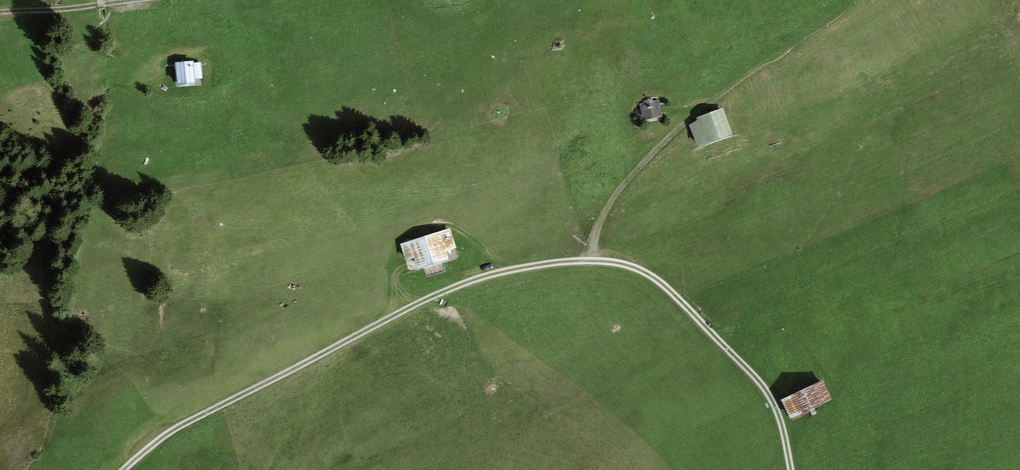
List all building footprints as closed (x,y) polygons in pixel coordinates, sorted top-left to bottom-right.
[(193,60),(175,62),(177,84),(195,83),(195,78),(202,78),(201,63),(194,63),(193,60)] [(642,120),(661,117),(658,100),(654,101),(653,99),(644,101),(644,103),(639,104),(642,120)] [(698,147),(733,134),(724,108),(696,118),(697,121),(690,124),(698,147)] [(450,228),(400,244),(409,273),(449,260),(446,251),(456,248),(450,228)] [(781,401),(792,421),(832,401),(821,380),(781,401)]
